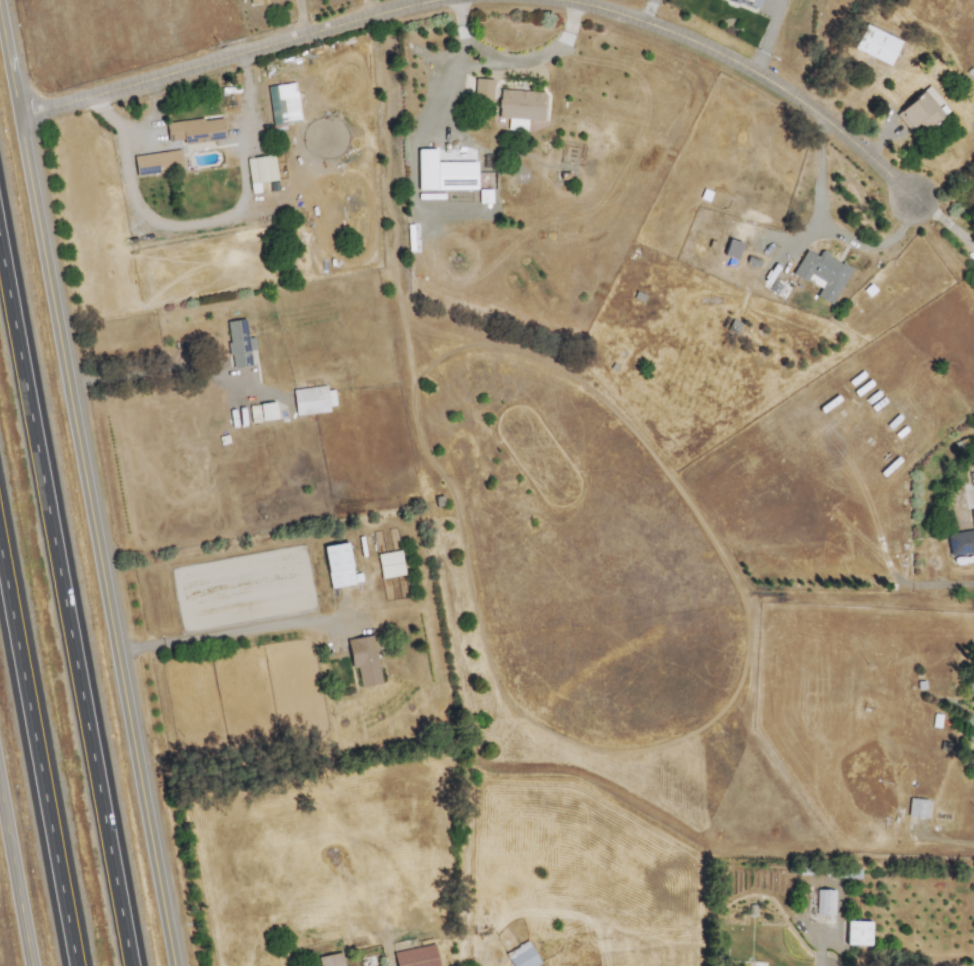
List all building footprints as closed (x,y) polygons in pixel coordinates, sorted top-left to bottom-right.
[(759,0),(725,0),(755,11),(759,0)] [(852,48),(888,65),(899,41),(863,24),(852,48)] [(473,98),(491,99),(492,79),(474,78),(473,98)] [(266,86),(272,126),(285,124),(278,84),(266,86)] [(908,130),(917,123),(923,130),(948,111),(928,86),(894,113),(908,130)] [(543,91),(498,89),(497,117),(507,118),(507,129),(526,129),(526,119),(542,120),(543,91)] [(183,144),(225,138),(221,115),(164,124),(167,141),(182,139),(183,144)] [(132,156),(135,176),(181,168),(178,148),(132,156)] [(474,161),(435,162),(435,149),(416,149),(417,189),(475,189),(474,161)] [(246,157),(248,182),(276,180),(273,155),(246,157)] [(478,203),(491,202),(490,189),(477,189),(478,203)] [(740,242),(727,239),(723,254),(735,258),(740,242)] [(830,304),(850,268),(820,250),(816,256),(804,249),(791,274),(806,282),(807,280),(820,287),(815,296),(830,304)] [(225,320),(230,368),(250,365),(249,350),(254,349),(253,336),(246,337),(244,319),(225,320)] [(292,390),(295,414),(335,409),(332,385),(292,390)] [(259,403),(260,420),(275,419),(274,402),(259,403)] [(945,532),(947,555),(973,552),(973,530),(945,532)] [(323,545),(328,587),(352,584),(348,542),(323,545)] [(402,575),(400,551),(377,553),(379,577),(402,575)] [(346,639),(350,668),(356,667),(359,686),(380,683),(372,635),(346,639)] [(927,800),(908,797),(906,815),(925,818),(927,800)] [(833,890),(815,889),(815,915),(833,915),(833,890)] [(869,921),(845,920),(844,944),(869,945),(869,921)] [(539,964),(528,940),(504,951),(511,965),(534,965),(539,964)] [(433,943),(392,952),(395,965),(437,965),(433,943)] [(319,965),(344,965),(341,952),(317,956),(319,965)]
